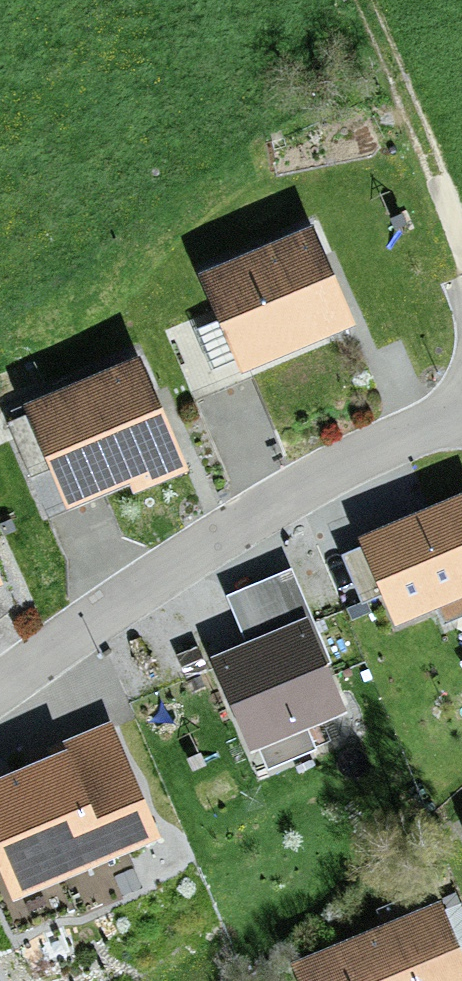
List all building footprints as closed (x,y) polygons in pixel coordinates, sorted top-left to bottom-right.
[(232,367),(239,383),(356,335),(313,233),(197,282),(216,326),(192,336),(209,376),(232,367)] [(48,474),(66,518),(127,493),(131,504),(188,480),(140,364),(22,413),(26,421),(8,428),(30,481),(48,474)] [(357,530),(394,618),(433,602),(441,622),(461,613),(461,486),(357,530)] [(307,721),(346,704),(324,652),(344,644),(333,619),(314,627),(309,615),(314,613),(292,563),(225,591),(244,636),(210,650),(250,745),(256,742),(265,763),(316,742),(307,721)] [(369,607),(365,597),(347,604),(351,615),(369,607)] [(186,673),(207,665),(197,642),(177,650),(186,673)] [(186,679),(190,690),(206,684),(201,673),(186,679)] [(161,828),(112,716),(46,745),(48,749),(0,770),(0,864),(12,892),(161,828)] [(439,893),(289,956),(299,980),(461,980),(461,948),(439,893)]
